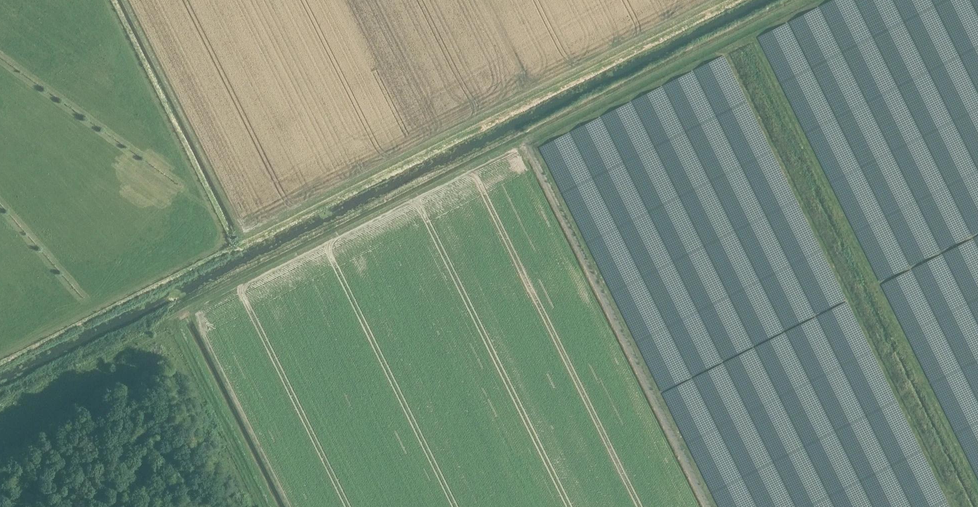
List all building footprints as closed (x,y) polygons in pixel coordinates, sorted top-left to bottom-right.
[(727,314),(719,316),(722,329),(730,327),(727,314)]
